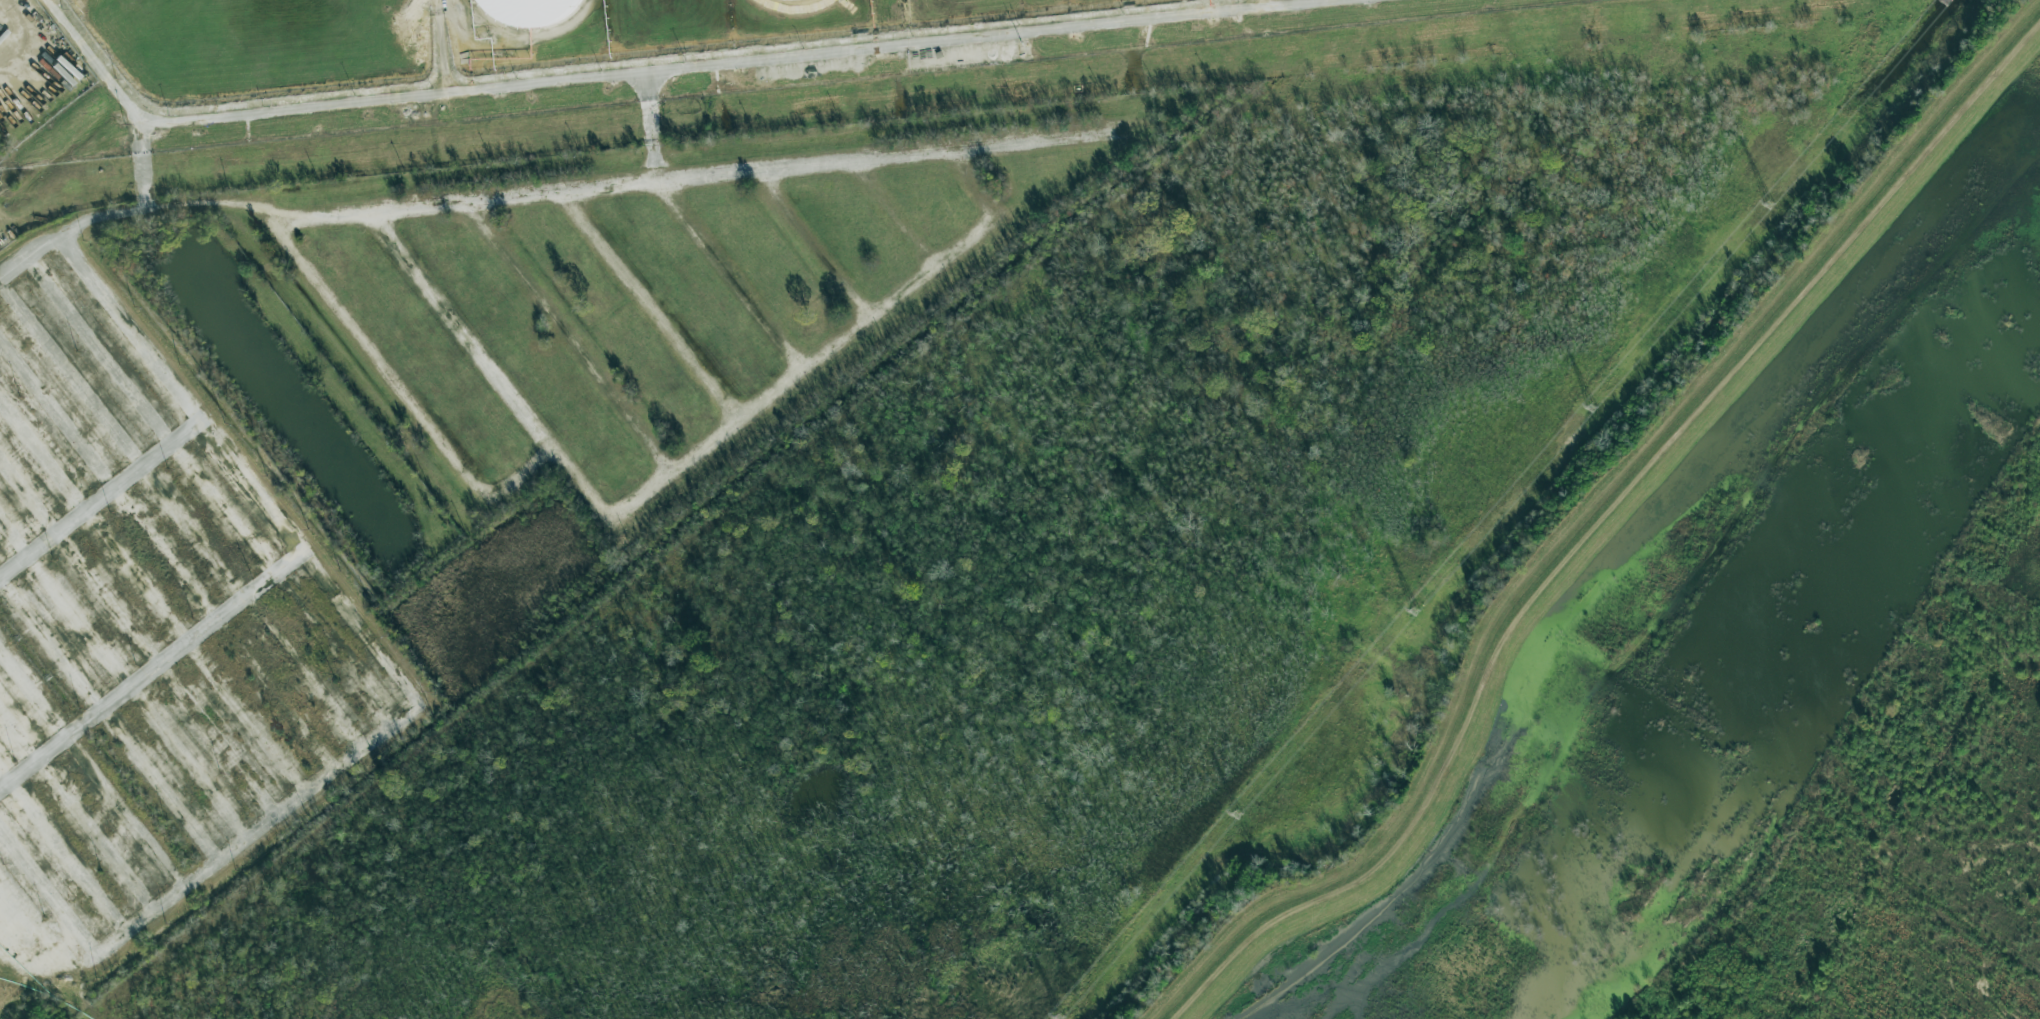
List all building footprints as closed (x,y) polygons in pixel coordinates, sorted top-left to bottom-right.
[(478,12),(471,0),(572,0),(557,18),(538,28),(521,31),(497,26),(478,12)]
